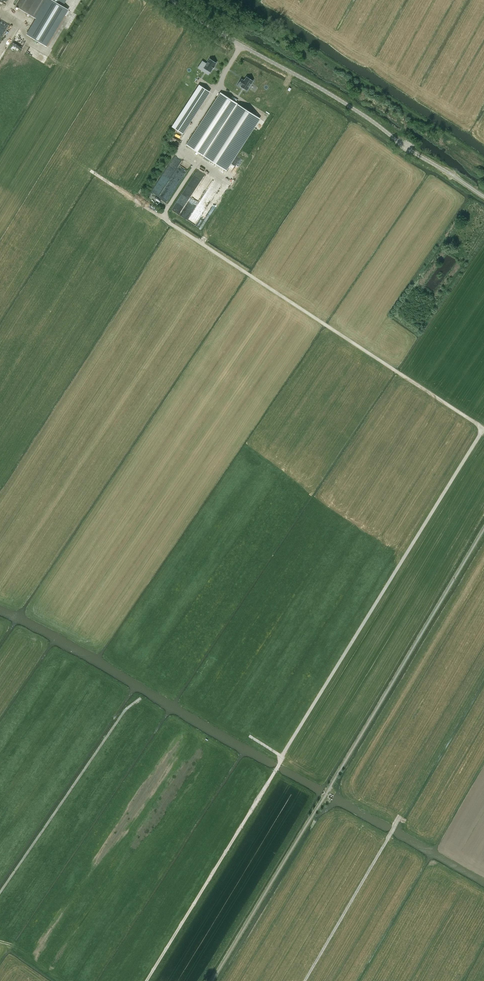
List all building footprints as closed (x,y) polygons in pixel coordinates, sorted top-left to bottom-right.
[(66,0),(20,0),(16,6),(36,18),(26,34),(46,46),(68,10),(62,6),(66,0)] [(203,68),(202,70),(208,75),(210,72),(216,62),(210,58),(203,68)] [(241,79),(238,84),(241,85),(240,86),(247,91),(247,90),(253,81),(246,76),(246,77),(244,80),(242,79),(241,79)] [(199,84),(171,126),(180,132),(207,90),(199,84)] [(220,92),(186,144),(226,170),(260,118),(239,105),(220,92)] [(181,174),(179,178),(174,176),(172,179),(177,181),(176,182),(179,184),(190,164),(174,156),(173,158),(183,163),(181,167),(181,168),(179,173),(181,174)]
